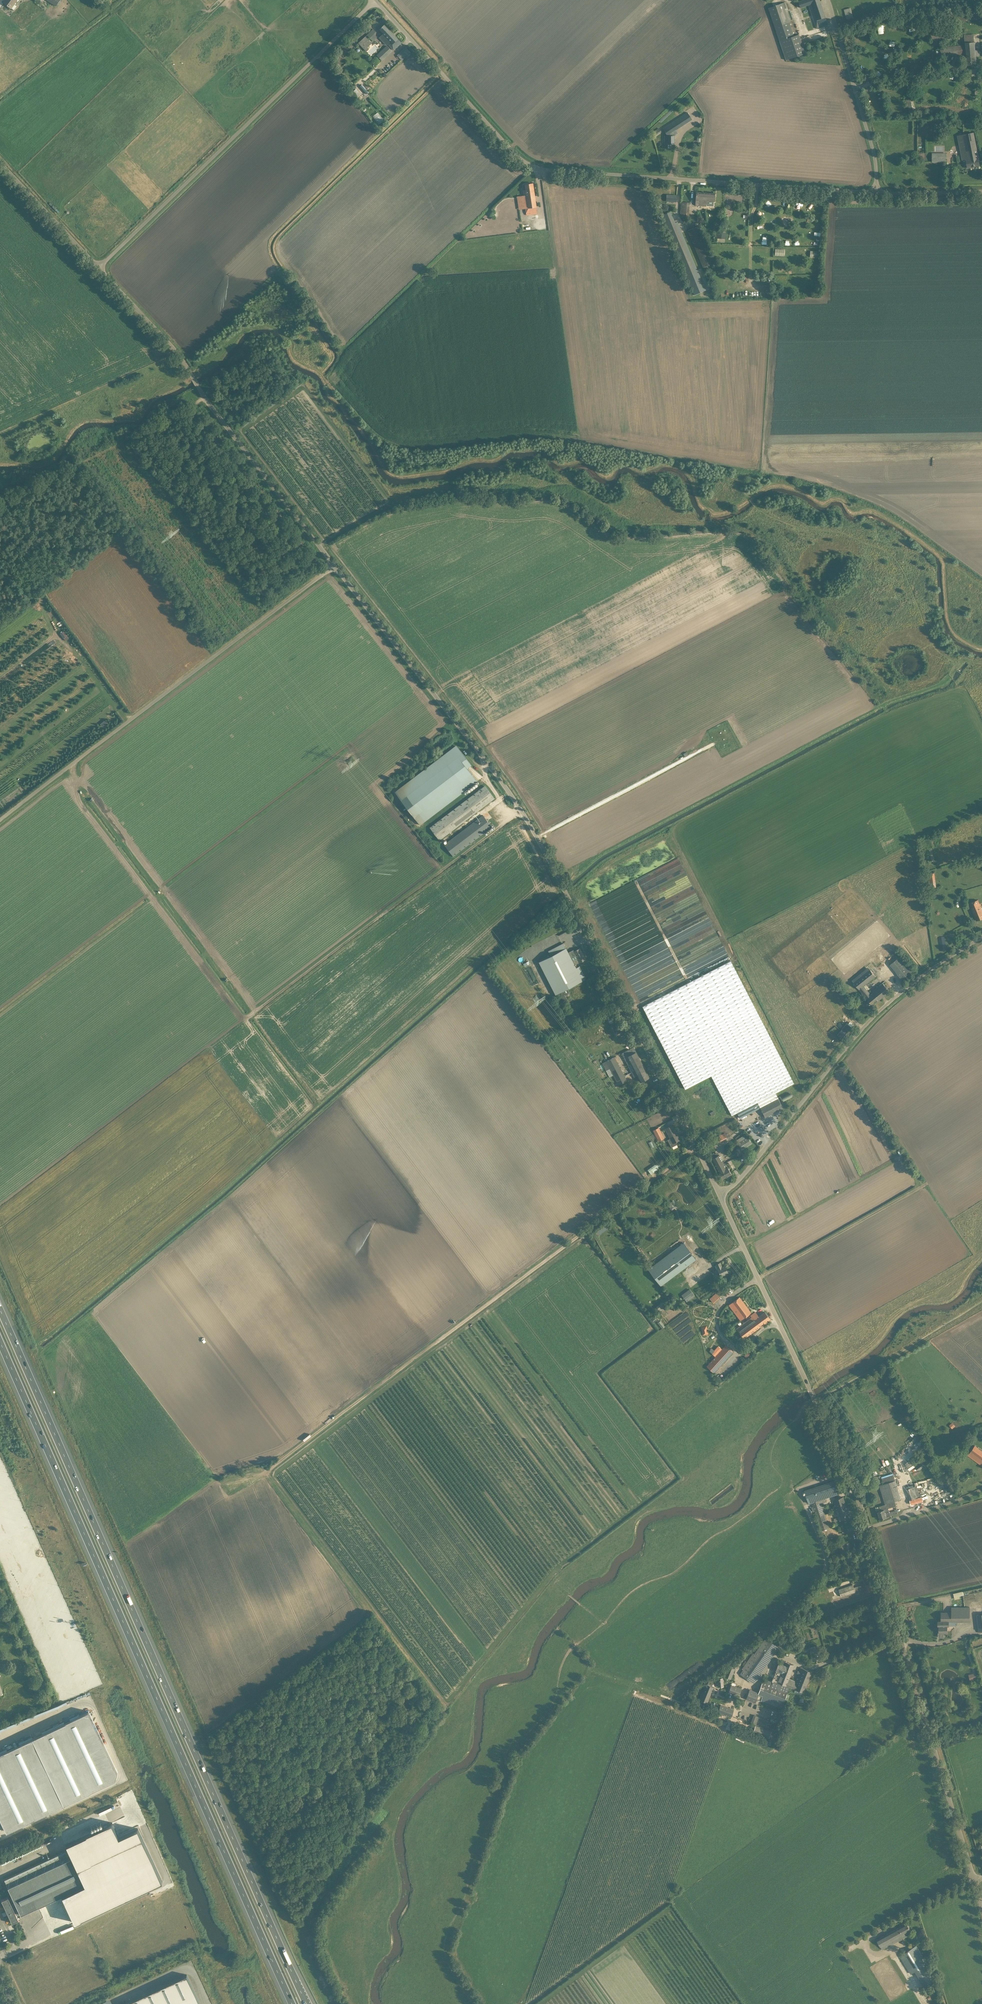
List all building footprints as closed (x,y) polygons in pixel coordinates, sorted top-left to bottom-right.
[(11,8),(12,8),(14,10),(17,6),(14,4),(17,0),(5,0),(4,2),(11,8)] [(823,26),(827,25),(819,0),(802,0),(799,1),(801,7),(809,4),(816,28),(823,26)] [(768,8),(779,41),(786,60),(805,53),(799,34),(794,36),(785,9),(786,8),(785,2),(768,8)] [(851,8),(844,10),(847,19),(853,17),(851,8)] [(383,41),(387,45),(388,44),(394,50),(398,46),(402,42),(384,24),(379,29),(383,34),(379,37),(383,41)] [(373,41),(375,39),(377,37),(374,34),(376,32),(373,29),(368,34),(367,35),(372,40),(373,41)] [(974,42),(974,34),(964,35),(965,42),(964,42),(965,45),(940,47),(940,56),(966,54),(967,64),(977,64),(976,59),(975,42),(974,42)] [(363,48),(370,41),(365,36),(358,43),(363,48)] [(392,51),(387,46),(383,49),(377,55),(377,56),(382,61),(392,51)] [(406,48),(398,56),(402,60),(411,52),(406,48)] [(373,116),(379,124),(384,120),(379,112),(373,116)] [(675,130),(671,123),(662,128),(667,136),(675,130)] [(980,165),(973,133),(958,136),(963,161),(966,160),(968,168),(980,165)] [(674,136),(665,136),(665,148),(671,148),(671,144),(674,144),(674,136)] [(932,162),(946,162),(946,153),(932,153),(932,162)] [(537,213),(534,188),(533,183),(525,184),(526,189),(523,190),(523,196),(525,208),(526,215),(537,213)] [(696,192),(696,197),(695,205),(707,206),(707,201),(708,201),(709,201),(714,201),(715,193),(696,192)] [(681,202),(680,213),(682,213),(681,217),(688,218),(689,202),(681,202)] [(694,295),(701,292),(701,294),(705,292),(704,290),(705,290),(677,222),(675,223),(671,212),(662,216),(694,295)] [(688,230),(703,267),(705,271),(712,268),(710,264),(714,263),(699,226),(688,230)] [(470,765),(455,746),(395,791),(420,825),(476,782),(463,765),(467,762),(470,766),(470,765)] [(484,786),(431,827),(440,839),(494,799),(484,786)] [(453,856),(492,826),(483,815),(444,844),(453,856)] [(927,873),(929,887),(936,886),(935,872),(927,873)] [(969,903),(977,920),(981,918),(981,910),(978,900),(969,903)] [(560,991),(567,988),(586,978),(579,965),(576,967),(574,965),(586,959),(580,948),(574,951),(573,949),(568,952),(563,943),(551,949),(548,950),(550,955),(538,961),(555,994),(560,991)] [(638,985),(635,1003),(667,980),(665,977),(666,976),(664,976),(662,974),(669,969),(667,962),(659,964),(658,963),(645,961),(654,954),(648,953),(645,955),(644,960),(643,957),(642,956),(640,967),(639,966),(638,964),(635,965),(637,975),(652,972),(652,974),(649,976),(653,982),(649,985),(650,988),(641,986),(644,986),(638,985)] [(912,971),(909,968),(900,956),(897,959),(891,964),(902,979),(912,971)] [(794,1083),(731,960),(642,1006),(685,1089),(711,1075),(732,1115),(757,1102),(765,1117),(783,1107),(775,1093),(794,1083)] [(852,980),(873,1005),(890,991),(883,983),(872,992),(873,993),(871,995),(864,986),(876,976),(868,967),(852,980)] [(560,991),(561,994),(560,994),(563,1001),(557,1004),(568,1024),(570,1023),(570,1021),(571,1021),(569,1018),(568,1019),(561,1006),(566,1003),(576,1022),(609,1004),(594,974),(593,975),(589,977),(590,979),(587,980),(599,1002),(579,1012),(569,993),(570,993),(568,989),(567,988),(560,991)] [(837,1035),(842,1039),(852,1027),(847,1023),(837,1035)] [(640,1082),(649,1077),(633,1047),(621,1053),(633,1077),(637,1075),(640,1082)] [(614,1057),(606,1061),(602,1063),(604,1066),(609,1077),(613,1075),(618,1085),(627,1081),(614,1057)] [(779,1099),(780,1098),(782,1101),(792,1096),(790,1092),(778,1098),(779,1099)] [(672,1124),(665,1128),(670,1138),(667,1140),(671,1147),(677,1144),(676,1141),(680,1139),(672,1124)] [(659,1127),(653,1130),(645,1134),(648,1139),(655,1135),(658,1141),(664,1138),(659,1127)] [(720,1140),(728,1137),(725,1132),(718,1135),(720,1140)] [(747,1136),(738,1142),(741,1149),(751,1142),(747,1136)] [(722,1179),(731,1174),(726,1163),(724,1164),(719,1154),(712,1158),(719,1171),(718,1171),(722,1179)] [(667,1203),(671,1209),(678,1206),(674,1199),(667,1203)] [(687,1267),(687,1268),(689,1267),(689,1266),(695,1261),(698,1259),(686,1242),(650,1268),(659,1280),(663,1285),(680,1273),(687,1267)] [(725,1273),(728,1272),(725,1265),(722,1267),(720,1262),(715,1264),(717,1269),(720,1276),(725,1274),(725,1273)] [(682,1295),(686,1300),(694,1294),(690,1289),(682,1295)] [(719,1290),(709,1298),(713,1303),(723,1294),(719,1290)] [(751,1312),(740,1297),(732,1303),(743,1318),(751,1312)] [(759,1326),(770,1318),(765,1311),(758,1316),(756,1313),(752,1317),(736,1328),(744,1338),(759,1326)] [(704,1326),(701,1327),(703,1335),(709,1334),(708,1330),(707,1331),(706,1329),(707,1328),(707,1325),(704,1326)] [(732,1351),(725,1345),(707,1366),(714,1372),(732,1351)] [(718,1345),(714,1350),(712,1348),(709,1351),(712,1353),(715,1356),(722,1348),(718,1345)] [(971,1450),(967,1455),(981,1465),(981,1450),(975,1445),(971,1450)] [(936,1465),(930,1468),(935,1480),(940,1478),(938,1472),(939,1472),(936,1465)] [(897,1510),(896,1506),(897,1505),(895,1501),(902,1499),(894,1474),(882,1478),(884,1483),(879,1485),(887,1508),(878,1511),(881,1519),(887,1517),(886,1516),(890,1515),(898,1513),(897,1510)] [(808,1503),(811,1502),(819,1499),(838,1493),(834,1481),(804,1491),(808,1503)] [(920,1497),(918,1492),(916,1486),(907,1489),(910,1500),(920,1497)] [(847,1507),(843,1497),(835,1500),(837,1505),(833,1506),(835,1511),(847,1507)] [(922,1497),(910,1500),(911,1504),(918,1502),(919,1505),(922,1504),(921,1501),(923,1501),(922,1497)] [(819,1499),(811,1502),(816,1517),(824,1514),(819,1499)] [(839,1517),(840,1516),(841,1519),(850,1517),(847,1507),(835,1511),(837,1515),(839,1517)] [(827,1524),(824,1514),(816,1517),(820,1527),(827,1524)] [(846,1584),(847,1586),(828,1593),(829,1597),(837,1594),(838,1597),(841,1596),(841,1597),(855,1592),(855,1591),(860,1589),(861,1592),(873,1589),(871,1582),(854,1587),(852,1582),(846,1584)] [(960,1598),(959,1595),(964,1594),(963,1590),(953,1592),(954,1599),(960,1598)] [(952,1612),(941,1612),(941,1621),(947,1621),(956,1621),(956,1612),(958,1612),(958,1607),(951,1607),(952,1612)] [(956,1612),(956,1621),(970,1621),(970,1613),(970,1607),(958,1607),(958,1612),(956,1612)] [(947,1625),(947,1621),(941,1621),(938,1621),(938,1625),(939,1625),(939,1632),(938,1632),(938,1637),(943,1637),(943,1632),(947,1632),(947,1625)] [(764,1640),(743,1669),(741,1673),(753,1683),(764,1666),(765,1667),(778,1649),(764,1640)] [(809,1647),(810,1651),(813,1661),(821,1659),(818,1649),(818,1648),(818,1646),(817,1646),(817,1645),(809,1647)] [(803,1692),(811,1671),(802,1667),(800,1666),(798,1671),(799,1671),(795,1680),(789,1678),(794,1664),(793,1664),(780,1659),(773,1680),(779,1682),(779,1684),(764,1678),(759,1692),(749,1689),(746,1699),(755,1702),(756,1699),(782,1708),(789,1688),(785,1687),(786,1685),(795,1689),(794,1692),(795,1692),(800,1694),(801,1694),(802,1693),(803,1692)] [(728,1665),(724,1676),(731,1679),(735,1668),(728,1665)] [(705,1702),(707,1702),(714,1686),(712,1685),(713,1683),(708,1681),(707,1684),(706,1683),(699,1699),(701,1700),(700,1702),(705,1704),(705,1702)] [(731,1684),(729,1692),(739,1696),(742,1688),(731,1684)] [(719,1711),(731,1715),(733,1709),(721,1705),(719,1711)] [(5,1828),(115,1777),(118,1770),(89,1708),(0,1750),(0,1817),(5,1828)] [(71,1857),(55,1864),(7,1886),(15,1902),(11,1904),(8,1897),(1,1900),(12,1922),(18,1919),(16,1915),(20,1913),(38,1905),(62,1894),(74,1921),(164,1880),(139,1826),(120,1835),(119,1834),(116,1828),(112,1820),(64,1842),(71,1857)] [(911,1930),(907,1922),(877,1939),(882,1949),(903,1938),(901,1935),(911,1930)] [(917,1945),(900,1955),(911,1974),(915,1971),(924,1986),(937,1978),(917,1945)] [(122,2003),(201,2003),(187,1974),(122,2003)]
